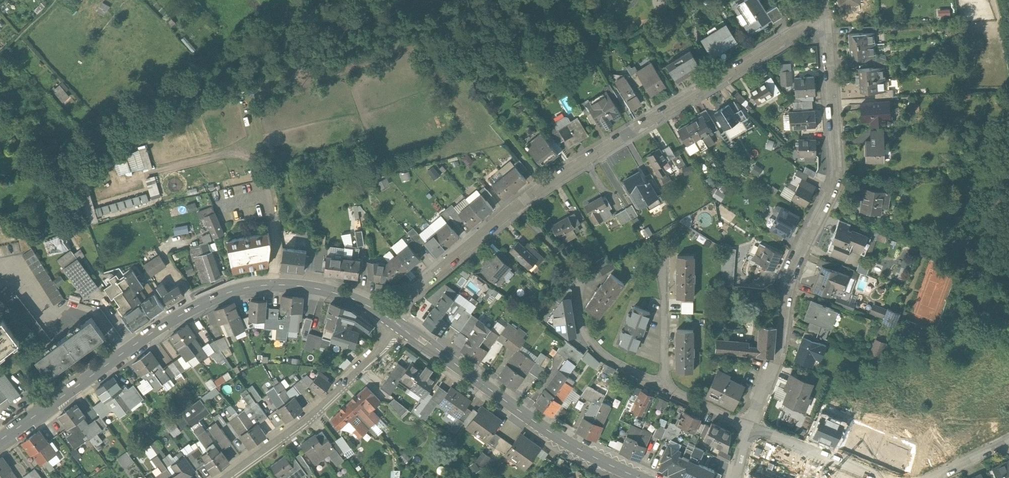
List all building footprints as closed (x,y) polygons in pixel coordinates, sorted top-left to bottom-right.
[(732,8),(738,17),(741,15),(753,33),(771,21),(766,13),(758,0),(745,0),(732,8)] [(44,2),(34,11),(37,15),(47,5),(44,2)] [(776,7),(766,13),(771,21),(773,23),(783,17),(776,7)] [(725,26),(702,40),(713,57),(736,43),(725,26)] [(872,32),(848,34),(849,46),(873,44),(872,32)] [(873,44),(849,46),(850,57),(874,55),(873,44)] [(690,52),(667,67),(677,83),(700,68),(690,52)] [(651,65),(636,74),(636,75),(643,86),(651,98),(666,88),(651,65)] [(882,66),(858,69),(859,80),(883,78),(882,66)] [(790,71),(781,72),(782,84),(791,82),(790,71)] [(643,86),(636,75),(631,78),(638,89),(643,86)] [(814,77),(794,78),(795,95),(795,96),(813,95),(815,95),(814,77)] [(638,89),(631,78),(626,81),(633,93),(638,89)] [(780,92),(771,78),(764,82),(765,83),(773,95),(775,94),(775,95),(780,92)] [(883,78),(859,80),(860,92),(874,91),(884,90),(883,78)] [(626,81),(617,87),(632,110),(641,105),(633,93),(626,81)] [(765,83),(751,92),(754,97),(752,99),(755,103),(757,102),(758,104),(773,95),(765,83)] [(53,90),(63,101),(70,95),(61,84),(53,90)] [(609,86),(603,89),(608,97),(609,96),(612,102),(617,99),(609,86)] [(891,89),(884,90),(874,91),(875,97),(892,96),(891,89)] [(746,100),(737,92),(733,96),(741,105),(746,100)] [(589,108),(588,108),(592,113),(591,114),(600,129),(621,116),(612,102),(609,96),(608,97),(589,108)] [(794,102),(792,102),(793,110),(813,109),(812,101),(794,102)] [(887,101),(861,103),(862,119),(870,119),(871,124),(884,123),(884,116),(888,116),(887,101)] [(585,102),(579,106),(586,117),(591,114),(592,113),(588,108),(589,108),(585,102)] [(729,105),(715,114),(724,130),(738,121),(729,105)] [(814,111),(793,112),(793,111),(789,111),(790,128),(815,127),(815,126),(817,126),(816,117),(814,117),(814,111)] [(706,122),(702,116),(692,122),(703,139),(708,147),(715,143),(710,135),(713,133),(709,127),(711,125),(708,121),(706,122)] [(570,123),(567,119),(565,118),(556,124),(555,126),(564,141),(568,149),(588,137),(577,118),(570,123)] [(692,122),(678,130),(683,138),(680,139),(683,143),(685,142),(687,146),(685,147),(690,155),(700,150),(701,152),(708,147),(703,139),(692,122)] [(555,126),(547,131),(548,133),(548,134),(558,145),(564,141),(555,126)] [(864,137),(864,143),(883,142),(882,129),(871,130),(871,137),(864,137)] [(548,134),(548,133),(543,137),(558,155),(563,151),(558,145),(548,134)] [(541,134),(525,146),(543,167),(558,155),(543,137),(541,134)] [(815,140),(799,140),(799,156),(815,156),(815,140)] [(883,142),(864,143),(865,160),(884,160),(883,142)] [(139,144),(143,169),(152,167),(148,143),(139,144)] [(659,149),(647,156),(660,177),(665,174),(660,166),(667,161),(659,149)] [(527,170),(519,161),(513,165),(515,168),(515,167),(521,175),(527,170)] [(816,172),(805,166),(802,171),(808,174),(813,177),(816,172)] [(515,168),(504,177),(515,190),(526,181),(521,175),(515,167),(515,168)] [(802,171),(797,168),(794,174),(805,179),(808,174),(802,171)] [(646,185),(639,173),(625,181),(628,187),(625,189),(629,196),(630,196),(637,207),(645,202),(649,209),(663,201),(660,196),(660,195),(658,196),(657,195),(649,183),(648,184),(646,185)] [(151,195),(161,192),(156,174),(146,176),(151,195)] [(663,194),(651,174),(645,178),(648,184),(649,183),(657,195),(658,196),(660,195),(660,196),(663,194)] [(665,174),(660,177),(665,186),(672,181),(669,176),(667,177),(665,174)] [(504,177),(493,186),(504,199),(515,190),(504,177)] [(799,183),(791,197),(805,204),(812,190),(799,183)] [(882,188),(865,186),(863,200),(862,199),(861,208),(879,211),(882,188)] [(492,196),(485,188),(479,193),(481,196),(486,201),(492,196)] [(98,215),(150,200),(147,192),(96,207),(98,215)] [(481,196),(470,205),(481,218),(492,209),(486,201),(481,196)] [(601,198),(585,208),(595,225),(611,215),(608,210),(610,209),(607,202),(604,203),(601,198)] [(470,205),(459,214),(464,220),(470,227),(481,218),(470,205)] [(631,205),(625,209),(631,219),(637,215),(631,205)] [(790,212),(778,206),(775,206),(773,209),(774,213),(777,215),(771,228),(785,235),(787,236),(788,234),(789,235),(793,228),(791,227),(793,223),(795,223),(798,217),(789,212),(790,212)] [(223,234),(211,207),(198,213),(200,219),(205,217),(214,238),(223,234)] [(625,209),(615,215),(621,225),(631,219),(625,209)] [(459,214),(457,211),(451,216),(458,224),(464,220),(459,214)] [(458,224),(451,216),(445,221),(447,224),(452,229),(458,224)] [(568,218),(551,227),(556,237),(576,226),(573,221),(570,223),(568,218)] [(174,225),(175,233),(189,232),(189,224),(174,225)] [(447,224),(436,233),(447,246),(458,237),(452,229),(447,224)] [(868,237),(839,226),(830,251),(837,253),(837,252),(844,254),(848,242),(856,245),(855,246),(864,249),(868,237)] [(785,235),(771,228),(767,235),(781,244),(785,235)] [(268,233),(227,241),(233,272),(268,266),(271,245),(268,233)] [(436,233),(425,242),(425,243),(436,255),(447,246),(436,233)] [(425,242),(418,234),(413,239),(420,247),(425,243),(425,242)] [(209,235),(201,238),(203,243),(211,241),(209,235)] [(572,239),(562,245),(566,252),(571,249),(569,247),(574,243),(572,239)] [(522,246),(518,242),(509,251),(523,264),(531,255),(526,251),(528,249),(523,245),(522,246)] [(209,245),(201,247),(203,254),(211,281),(220,278),(209,245)] [(409,246),(398,255),(409,268),(420,259),(409,246)] [(781,253),(765,246),(761,257),(755,255),(753,260),(774,269),(781,253)] [(201,247),(192,250),(193,252),(193,254),(197,266),(194,267),(195,270),(198,269),(203,284),(211,281),(203,254),(201,247)] [(359,249),(345,247),(343,258),(358,260),(359,249)] [(306,252),(283,249),(280,269),(304,272),(306,252)] [(64,300),(32,250),(22,256),(54,306),(64,300)] [(509,259),(499,250),(495,255),(505,264),(509,259)] [(398,255),(387,264),(398,277),(409,268),(398,255)] [(495,255),(482,270),(496,283),(510,268),(505,264),(495,255)] [(159,256),(143,267),(150,277),(166,267),(159,256)] [(343,258),(326,256),(324,274),(341,276),(343,258)] [(597,261),(600,266),(609,260),(606,256),(597,261)] [(693,256),(677,256),(677,270),(676,270),(676,282),(677,282),(677,297),(693,297),(693,281),(694,281),(694,273),(693,272),(693,256)] [(358,260),(343,258),(341,276),(358,278),(360,260),(358,260)] [(831,263),(820,258),(817,265),(821,267),(822,266),(829,269),(831,263)] [(99,288),(78,260),(64,270),(85,299),(99,288)] [(611,263),(600,269),(604,275),(614,268),(611,263)] [(829,269),(822,266),(821,267),(813,289),(837,298),(847,301),(856,275),(850,273),(849,276),(829,269)] [(143,286),(132,270),(125,276),(136,291),(143,286)] [(611,275),(602,286),(601,286),(594,295),(595,296),(586,308),(599,317),(609,304),(609,305),(614,298),(624,284),(611,275)] [(138,296),(125,277),(118,282),(117,280),(104,289),(112,300),(115,298),(120,306),(118,308),(123,316),(133,330),(152,317),(142,303),(137,296),(138,296)] [(179,285),(168,292),(162,283),(157,286),(169,305),(185,294),(179,285)] [(440,288),(426,299),(436,306),(445,293),(446,294),(447,293),(440,288)] [(151,289),(143,294),(142,293),(138,296),(137,296),(142,303),(154,294),(151,289)] [(560,292),(553,302),(558,305),(565,295),(560,292)] [(436,306),(424,323),(432,329),(441,317),(445,311),(454,299),(446,294),(445,293),(436,306)] [(154,294),(142,303),(152,317),(164,308),(154,294)] [(50,341),(16,296),(6,304),(16,317),(20,322),(41,349),(50,341)] [(81,299),(71,296),(69,301),(80,304),(81,299)] [(278,309),(271,309),(270,322),(264,322),(264,329),(276,330),(276,339),(286,340),(288,331),(290,320),(292,297),(282,296),(281,310),(287,311),(287,316),(285,316),(283,318),(282,320),(278,320),(278,309)] [(292,297),(290,320),(288,331),(297,332),(298,320),(300,319),(303,298),(292,297)] [(847,301),(837,298),(835,304),(851,310),(853,303),(847,301)] [(571,311),(570,299),(563,300),(551,316),(552,325),(568,336),(575,335),(573,323),(572,324),(570,311),(571,311)] [(266,302),(251,301),(250,319),(265,320),(265,308),(266,302)] [(828,307),(811,301),(804,319),(813,322),(811,328),(819,330),(828,307)] [(234,303),(224,307),(232,327),(239,324),(238,322),(236,322),(234,318),(239,316),(234,303)] [(870,313),(885,317),(884,321),(897,325),(901,312),(873,303),(870,313)] [(341,307),(331,304),(326,318),(331,319),(329,324),(327,324),(326,326),(334,329),(341,307)] [(224,307),(215,311),(220,324),(224,322),(225,327),(223,328),(224,330),(232,327),(224,307)] [(350,310),(341,307),(334,329),(342,331),(343,329),(341,328),(343,323),(346,324),(350,310)] [(634,307),(628,322),(625,330),(620,345),(635,351),(640,338),(641,338),(645,326),(644,326),(649,312),(634,307)] [(445,311),(441,317),(445,321),(449,316),(451,318),(452,316),(445,311)] [(0,320),(0,355),(19,340),(11,329),(20,322),(16,317),(7,324),(3,318),(0,320)] [(441,317),(432,329),(441,335),(449,323),(445,321),(441,317)] [(90,319),(35,360),(48,377),(60,369),(61,371),(66,368),(64,366),(87,349),(89,351),(93,348),(91,345),(103,337),(90,319)] [(312,321),(306,319),(301,332),(303,337),(307,338),(312,321)] [(490,329),(478,320),(466,337),(470,339),(462,350),(470,356),(483,338),(487,333),(490,329)] [(239,324),(232,327),(233,330),(236,329),(238,334),(242,332),(239,324)] [(195,336),(187,325),(178,331),(191,349),(196,345),(197,344),(196,342),(194,343),(191,339),(195,336)] [(776,327),(759,326),(756,326),(754,348),(757,349),(756,357),(773,358),(776,327)] [(811,328),(808,326),(805,333),(816,337),(819,330),(811,328)] [(693,330),(677,330),(677,345),(676,345),(676,357),(676,371),(692,372),(693,355),(693,347),(693,330)] [(191,349),(178,331),(170,337),(178,348),(182,346),(185,350),(182,352),(184,354),(191,349)] [(494,338),(487,333),(483,338),(490,343),(494,338)] [(803,337),(793,360),(809,366),(814,355),(821,358),(826,346),(803,337)] [(483,338),(470,356),(478,362),(487,351),(483,348),(486,344),(488,345),(490,343),(483,338)] [(739,343),(716,341),(715,353),(748,356),(748,347),(739,346),(739,343)] [(191,349),(184,354),(187,358),(194,353),(191,349)] [(588,351),(583,359),(597,369),(602,361),(588,351)] [(150,352),(141,358),(154,375),(160,370),(158,368),(156,370),(153,366),(158,363),(150,352)] [(518,353),(511,362),(513,363),(510,368),(515,371),(525,358),(518,353)] [(515,371),(507,383),(516,389),(528,371),(535,362),(527,356),(525,358),(515,371)] [(540,365),(535,362),(528,371),(538,378),(551,359),(546,356),(540,365)] [(141,358),(133,364),(141,375),(145,372),(148,376),(146,377),(147,379),(154,375),(141,358)] [(736,360),(728,377),(741,383),(749,366),(736,360)] [(398,363),(384,383),(394,390),(402,379),(401,378),(407,370),(398,363)] [(435,381),(411,364),(407,370),(401,378),(402,379),(412,386),(411,388),(422,396),(424,398),(427,393),(435,381)] [(507,365),(498,377),(507,383),(515,371),(510,368),(507,365)] [(577,371),(573,368),(564,381),(571,386),(572,384),(570,383),(573,378),(572,378),(577,371)] [(160,370),(154,375),(157,380),(163,375),(160,370)] [(0,375),(0,403),(7,398),(10,403),(20,396),(3,373),(0,375)] [(321,373),(319,375),(310,386),(322,395),(331,384),(326,380),(328,378),(321,373)] [(728,377),(718,373),(707,395),(732,407),(743,384),(741,383),(728,377)] [(812,384),(791,376),(788,383),(791,384),(784,402),(793,405),(794,402),(803,406),(812,384)] [(564,382),(556,377),(549,386),(550,386),(557,391),(564,382)] [(121,389),(113,378),(105,384),(117,401),(126,413),(140,402),(132,393),(128,388),(126,385),(121,389)] [(557,391),(544,410),(552,415),(560,404),(572,387),(571,386),(564,381),(564,382),(557,391)] [(394,390),(384,383),(381,388),(390,395),(394,390)] [(105,384),(96,390),(104,401),(108,398),(111,402),(109,404),(110,406),(117,401),(105,384)] [(144,399),(134,385),(128,388),(132,393),(140,402),(144,399)] [(262,399),(252,386),(247,390),(249,393),(256,403),(256,402),(257,403),(262,399)] [(432,396),(430,399),(439,405),(448,393),(439,386),(432,396)] [(547,394),(544,392),(535,403),(544,410),(557,391),(550,386),(549,389),(551,390),(547,394)] [(366,387),(349,404),(371,427),(379,419),(370,409),(378,402),(379,403),(380,403),(366,387)] [(588,387),(581,397),(591,401),(596,391),(588,387)] [(471,402),(451,388),(448,393),(439,405),(449,411),(443,419),(452,426),(458,418),(459,419),(467,408),(471,402)] [(212,391),(200,400),(203,405),(215,396),(212,391)] [(287,392),(280,397),(285,404),(291,400),(287,395),(289,394),(287,392)] [(641,392),(637,401),(635,400),(630,411),(635,413),(638,412),(642,415),(651,396),(641,392)] [(256,403),(249,393),(243,398),(247,403),(247,404),(245,405),(244,411),(238,415),(239,417),(257,442),(266,436),(258,425),(267,418),(257,403),(256,402),(256,403)] [(280,397),(278,398),(277,393),(273,396),(276,400),(273,402),(275,404),(277,403),(280,407),(285,404),(280,397)] [(422,396),(411,411),(418,416),(430,399),(432,396),(427,393),(424,398),(422,396)] [(291,400),(285,404),(294,415),(302,409),(294,397),(291,400)] [(657,407),(665,410),(670,401),(662,397),(657,407)] [(409,410),(394,399),(388,407),(404,416),(409,410)] [(593,401),(584,419),(583,418),(577,431),(587,435),(596,415),(601,405),(594,402),(593,401)] [(280,407),(277,410),(285,422),(294,415),(285,404),(280,407)] [(371,427),(349,404),(331,420),(340,430),(350,421),(356,428),(353,431),(360,438),(371,427)] [(84,416),(76,405),(67,411),(80,429),(86,424),(84,422),(83,423),(80,419),(84,416)] [(607,408),(602,406),(596,415),(603,419),(606,413),(604,413),(607,408)] [(482,407),(467,429),(473,433),(475,431),(487,440),(486,442),(494,432),(501,421),(482,407)] [(467,408),(459,419),(464,422),(472,412),(467,408)] [(80,429),(67,411),(59,417),(67,428),(71,425),(74,429),(72,431),(73,433),(76,432),(80,429)] [(699,418),(685,411),(684,412),(681,418),(680,419),(679,419),(676,424),(694,432),(698,422),(700,419),(699,418)] [(596,415),(587,435),(596,440),(602,427),(598,425),(600,420),(602,421),(603,419),(596,415)] [(813,439),(824,443),(833,421),(822,416),(819,423),(815,433),(813,439)] [(257,442),(239,417),(234,420),(239,427),(237,428),(238,431),(240,429),(243,434),(240,437),(248,448),(257,442)] [(379,419),(371,427),(380,437),(389,430),(379,419)] [(175,420),(167,424),(173,436),(181,432),(175,420)] [(815,433),(819,423),(814,421),(809,431),(815,433)] [(844,425),(833,421),(824,443),(835,448),(837,442),(842,431),(844,425)] [(698,422),(694,432),(699,435),(704,425),(698,422)] [(704,438),(703,440),(713,445),(721,428),(711,423),(710,427),(704,438)] [(699,435),(699,436),(704,438),(710,427),(704,424),(699,435)] [(666,429),(658,425),(653,436),(661,439),(666,429)] [(721,428),(713,445),(727,452),(730,433),(721,428)] [(85,436),(80,429),(76,432),(81,439),(85,436)] [(846,452),(857,457),(866,434),(855,430),(846,452)] [(56,454),(39,431),(30,438),(47,460),(56,454)] [(847,433),(842,431),(837,442),(842,444),(847,433)] [(223,432),(215,437),(223,449),(231,443),(223,432)] [(315,435),(301,445),(314,464),(328,454),(330,457),(332,456),(336,452),(331,445),(331,444),(322,432),(316,436),(315,435)] [(494,432),(486,442),(496,449),(503,438),(494,432)] [(630,440),(626,438),(620,451),(630,456),(636,443),(639,435),(631,432),(630,434),(633,435),(630,440)] [(513,445),(505,456),(506,456),(508,453),(520,462),(518,465),(525,469),(540,448),(521,434),(513,445)] [(877,439),(866,434),(857,457),(868,461),(877,439)] [(647,439),(639,435),(636,443),(641,445),(643,441),(646,442),(647,439)] [(47,460),(30,438),(22,443),(30,455),(31,453),(40,465),(47,460)] [(513,445),(503,438),(496,449),(505,456),(513,445)] [(615,440),(613,445),(621,449),(623,444),(615,440)] [(344,453),(336,441),(331,444),(331,445),(336,452),(332,456),(335,460),(344,453)] [(220,451),(217,453),(215,449),(216,448),(214,445),(213,446),(209,442),(204,445),(221,468),(229,462),(220,451)] [(182,448),(185,453),(194,448),(191,443),(182,448)] [(641,445),(636,443),(630,456),(639,460),(645,447),(641,445)] [(879,466),(891,470),(900,448),(888,443),(879,466)] [(204,444),(197,449),(203,457),(201,458),(212,474),(221,468),(204,445),(204,444)] [(668,446),(661,460),(663,461),(659,469),(663,471),(663,472),(667,474),(667,473),(678,477),(679,477),(692,450),(687,447),(682,457),(679,455),(681,452),(676,450),(677,449),(672,446),(671,447),(668,446)] [(694,446),(692,450),(679,477),(711,477),(712,475),(714,471),(697,464),(703,451),(694,446)] [(761,450),(756,448),(753,454),(759,457),(761,450)] [(911,452),(900,448),(891,470),(902,475),(911,452)] [(779,453),(768,449),(764,459),(775,464),(779,453)] [(730,456),(720,451),(717,457),(729,463),(730,456)] [(126,452),(118,458),(124,467),(133,461),(129,456),(126,452)] [(492,466),(496,460),(486,453),(482,459),(492,466)] [(310,468),(300,454),(294,458),(304,472),(310,468)] [(157,455),(152,458),(150,460),(160,473),(157,475),(159,477),(174,477),(172,475),(167,468),(166,467),(157,455)] [(289,462),(285,456),(271,466),(279,477),(302,477),(306,475),(304,472),(294,458),(289,462)] [(0,459),(0,473),(4,477),(11,477),(13,476),(11,474),(9,476),(6,471),(10,468),(2,458),(0,459)] [(803,462),(792,458),(788,469),(798,473),(803,462)] [(992,470),(992,471),(988,473),(991,477),(995,477),(996,477),(1008,477),(1008,462),(992,470)] [(178,471),(173,464),(167,468),(172,475),(178,471)] [(815,467),(811,477),(824,477),(826,471),(815,467)] [(34,469),(28,473),(32,477),(41,477),(34,469)]
